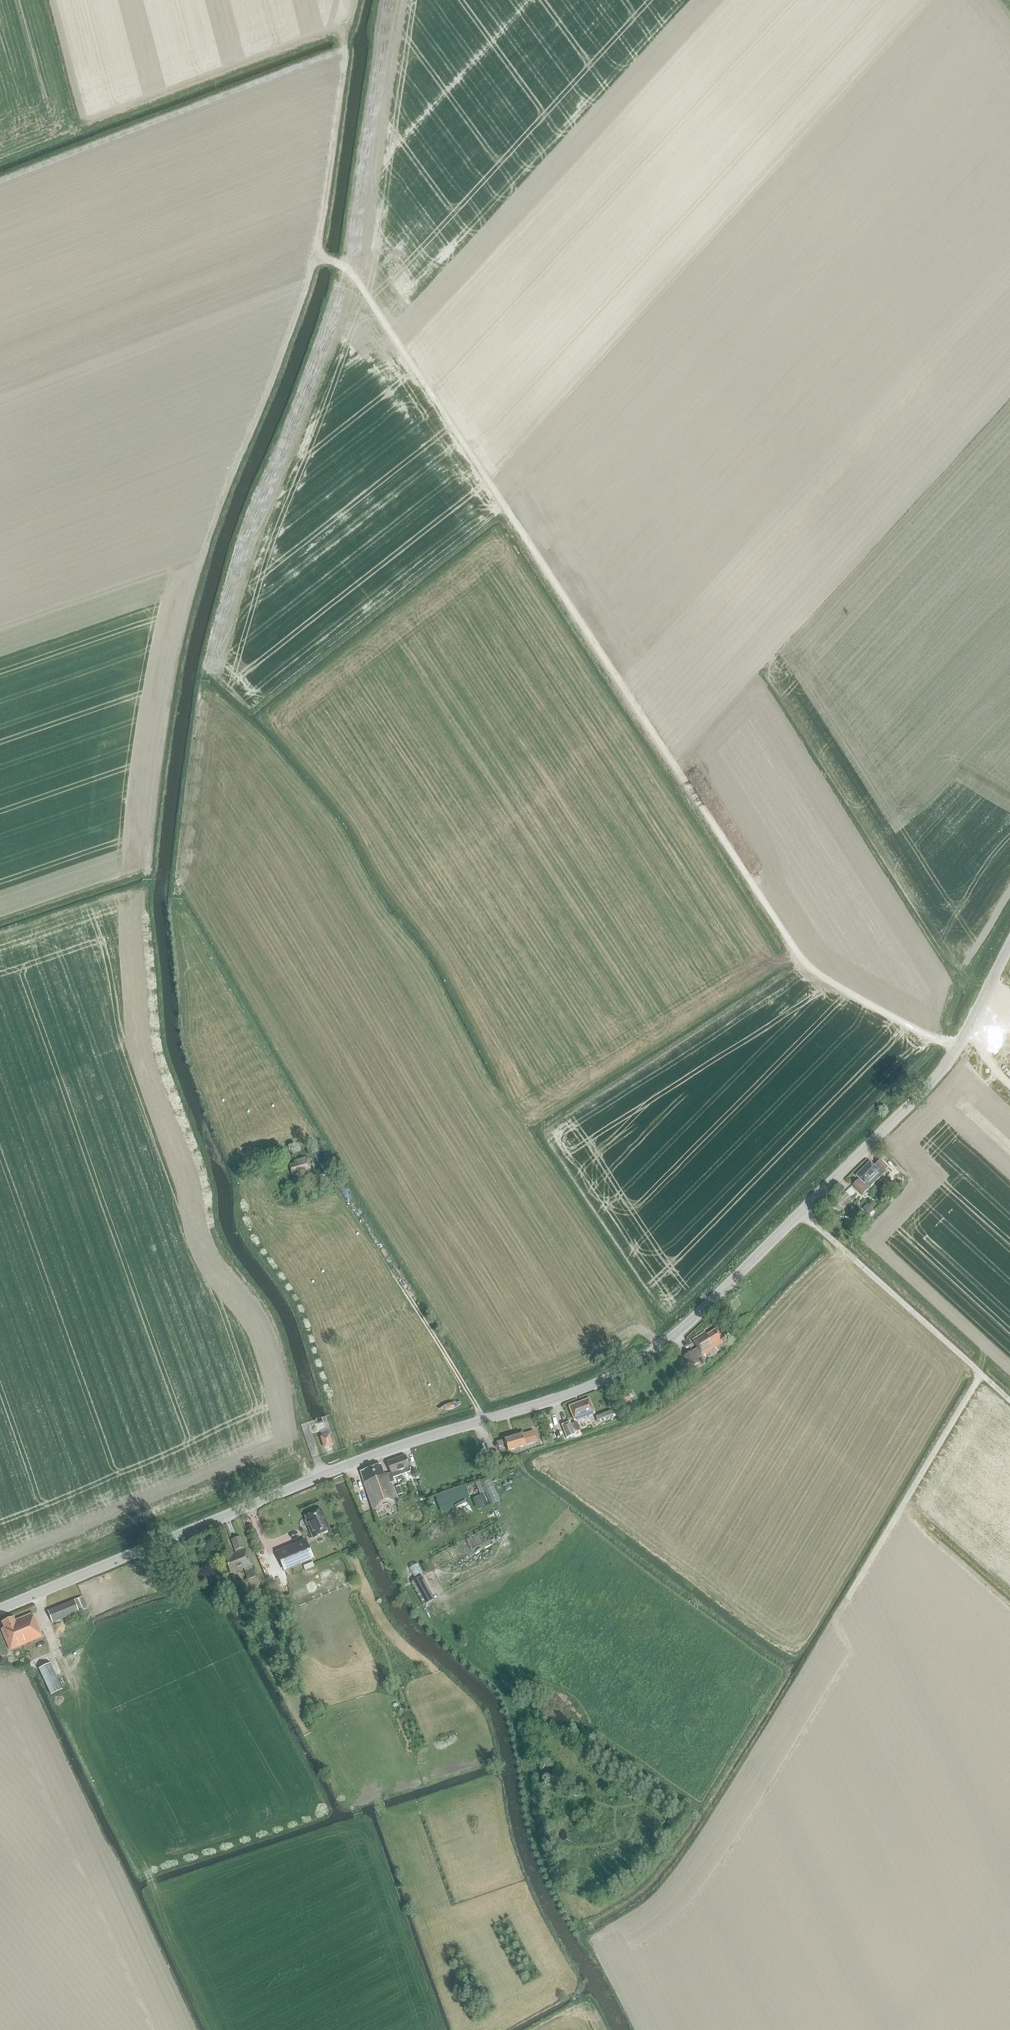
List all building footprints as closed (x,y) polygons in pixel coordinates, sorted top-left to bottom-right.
[(303,1173),(311,1171),(307,1157),(293,1161),(294,1164),(289,1165),(292,1175),(303,1172),(303,1173)] [(328,1159),(319,1164),(326,1175),(334,1170),(328,1159)] [(858,1181),(857,1180),(852,1184),(862,1194),(886,1171),(885,1169),(887,1167),(879,1160),(873,1166),(869,1162),(856,1175),(860,1179),(858,1181)] [(896,1173),(902,1180),(905,1177),(898,1170),(896,1173)] [(848,1191),(840,1201),(847,1207),(855,1197),(848,1191)] [(868,1204),(863,1209),(869,1215),(874,1210),(868,1204)] [(702,1356),(724,1341),(715,1329),(707,1335),(704,1332),(692,1340),(697,1348),(692,1351),(692,1350),(683,1356),(690,1368),(699,1362),(697,1358),(702,1355),(702,1356)] [(628,1401),(625,1394),(618,1397),(621,1405),(628,1401)] [(594,1413),(588,1399),(568,1406),(574,1421),(594,1413)] [(597,1422),(619,1414),(617,1409),(595,1417),(597,1422)] [(562,1425),(566,1438),(574,1435),(573,1433),(579,1430),(576,1422),(570,1424),(569,1422),(562,1425)] [(533,1431),(521,1435),(521,1434),(504,1439),(504,1440),(496,1442),(498,1447),(506,1445),(507,1451),(525,1446),(525,1445),(537,1441),(533,1431)] [(328,1435),(321,1437),(324,1447),(332,1445),(328,1435)] [(482,1454),(485,1466),(492,1464),(489,1452),(482,1454)] [(500,1461),(497,1452),(491,1453),(493,1463),(500,1461)] [(391,1473),(392,1478),(410,1471),(404,1456),(386,1462),(390,1473),(391,1473)] [(396,1501),(389,1483),(394,1481),(392,1478),(391,1473),(386,1474),(383,1475),(380,1464),(363,1471),(360,1472),(364,1482),(363,1482),(373,1510),(396,1501)] [(468,1485),(438,1495),(443,1507),(472,1496),(468,1485)] [(305,1516),(311,1530),(310,1530),(313,1537),(330,1530),(321,1509),(305,1516)] [(235,1553),(236,1555),(223,1559),(229,1574),(242,1569),(247,1581),(255,1579),(245,1549),(244,1550),(243,1547),(239,1537),(231,1540),(236,1553),(235,1553)] [(312,1559),(304,1540),(277,1552),(285,1570),(312,1559)] [(444,1551),(433,1557),(435,1566),(438,1566),(453,1557),(477,1544),(467,1546),(466,1540),(463,1540),(458,1543),(457,1544),(443,1551),(444,1551)] [(212,1580),(216,1591),(230,1585),(226,1575),(212,1580)] [(431,1593),(422,1576),(411,1582),(420,1599),(431,1593)] [(87,1610),(81,1597),(75,1600),(80,1613),(87,1610)] [(48,1611),(51,1619),(53,1623),(79,1612),(74,1600),(48,1611)] [(4,1628),(1,1629),(10,1650),(42,1637),(32,1614),(15,1621),(13,1617),(2,1622),(4,1628)] [(49,1663),(37,1668),(49,1695),(60,1690),(49,1663)]
